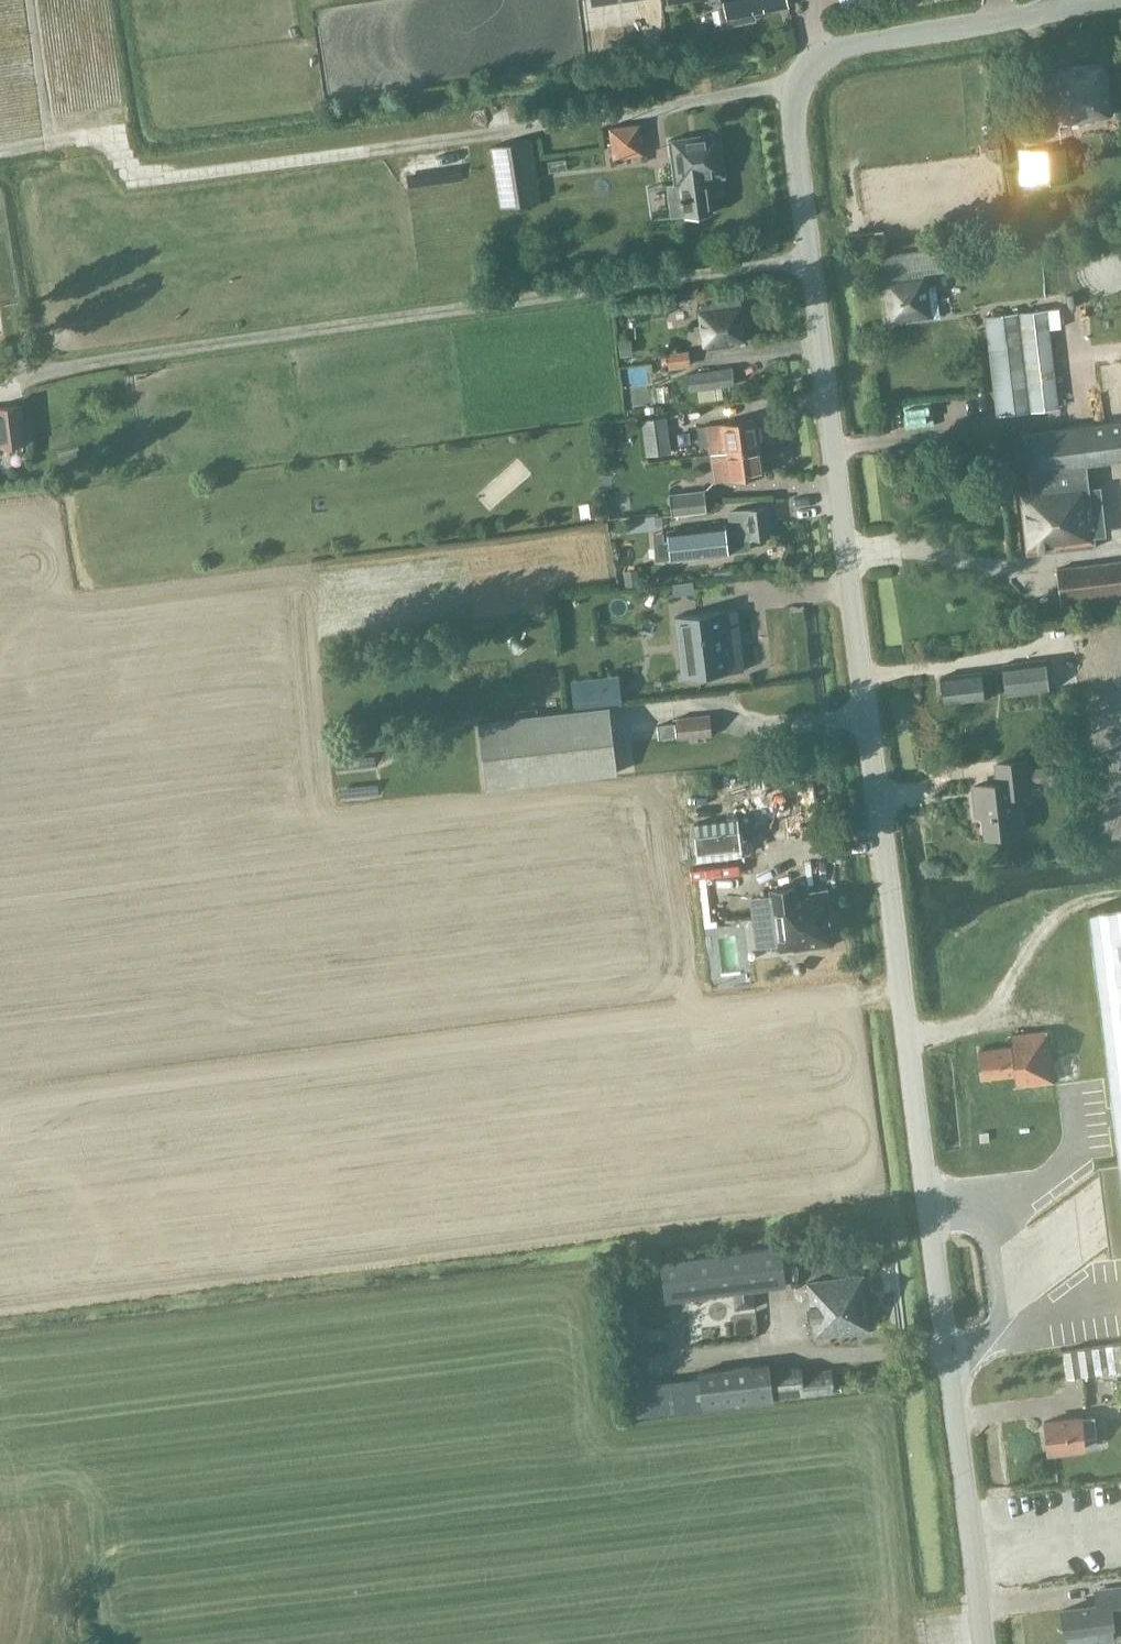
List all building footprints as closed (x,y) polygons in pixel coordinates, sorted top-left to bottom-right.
[(726,5),(719,6),(723,25),(754,19),(753,13),(789,5),(788,0),(725,0),(726,5)] [(1106,63),(1063,68),(1051,70),(1058,125),(1095,120),(1094,117),(1110,115),(1106,63)] [(609,127),(610,135),(613,158),(643,154),(640,123),(609,127)] [(681,201),(683,200),(685,216),(712,212),(707,179),(724,176),(718,133),(668,140),(674,183),(681,182),(683,196),(681,197),(681,201)] [(489,147),(499,208),(540,200),(529,140),(489,147)] [(1031,153),(1033,182),(1065,180),(1063,150),(1031,153)] [(1034,227),(1052,226),(1051,210),(1033,212),(1034,227)] [(877,258),(887,324),(932,319),(928,286),(925,287),(923,274),(942,271),(940,250),(877,258)] [(696,306),(700,334),(702,334),(703,347),(745,341),(739,301),(696,306)] [(650,304),(652,319),(665,317),(663,303),(650,304)] [(1068,305),(1057,307),(1059,325),(1070,323),(1068,305)] [(1012,412),(1058,407),(1046,307),(1000,313),(1012,412)] [(627,340),(619,341),(620,354),(629,353),(627,340)] [(687,351),(668,354),(670,367),(689,364),(687,351)] [(686,375),(688,391),(733,384),(731,368),(686,375)] [(24,443),(33,441),(30,419),(21,420),(20,406),(0,408),(0,445),(24,443)] [(642,421),(646,455),(670,452),(665,418),(642,421)] [(710,444),(711,453),(759,447),(756,420),(707,425),(697,427),(699,445),(710,444)] [(1022,436),(1029,490),(1018,491),(1025,555),(1093,547),(1084,466),(1120,461),(1120,423),(1022,436)] [(759,447),(711,453),(714,480),(762,474),(759,447)] [(703,492),(669,496),(671,515),(706,511),(703,492)] [(587,502),(578,503),(580,516),(589,515),(587,502)] [(619,505),(607,507),(609,519),(620,517),(619,505)] [(730,535),(725,536),(728,555),(750,552),(749,538),(769,535),(766,509),(728,514),(730,535)] [(668,533),(672,562),(728,555),(725,536),(724,525),(668,533)] [(1058,569),(1063,603),(1120,595),(1120,560),(1058,569)] [(637,570),(623,571),(625,586),(638,585),(637,570)] [(736,609),(674,616),(682,677),(743,670),(736,609)] [(1045,659),(1001,664),(1005,694),(1048,689),(1045,659)] [(941,677),(944,704),(991,698),(987,671),(941,677)] [(613,773),(606,709),(477,724),(484,787),(613,773)] [(710,736),(707,715),(675,719),(677,739),(710,736)] [(674,722),(656,724),(658,736),(675,734),(674,722)] [(998,783),(973,786),(975,804),(981,803),(985,836),(1020,832),(1015,798),(1030,796),(1028,784),(1058,781),(1057,766),(1044,768),(1026,770),(1025,759),(1004,762),(996,763),(998,783)] [(749,792),(753,823),(815,814),(808,770),(763,776),(764,790),(749,792)] [(738,819),(693,825),(697,861),(742,855),(738,819)] [(822,890),(822,891),(794,895),(793,888),(769,891),(777,950),(792,948),(793,950),(830,945),(830,946),(832,946),(832,943),(825,893),(825,890),(822,890)] [(1118,1188),(1120,1214),(1120,906),(1083,911),(1118,1188)] [(1044,1032),(1009,1036),(1010,1046),(978,1050),(981,1079),(1013,1075),(1015,1086),(1053,1082),(1048,1045),(1046,1045),(1044,1032)] [(660,1263),(665,1303),(786,1287),(781,1248),(660,1263)] [(806,1283),(811,1320),(814,1320),(817,1337),(868,1330),(861,1276),(806,1283)] [(613,1286),(615,1305),(622,1304),(620,1285),(613,1286)] [(1063,1350),(1066,1376),(1120,1368),(1120,1349),(1120,1342),(1063,1350)] [(831,1374),(803,1377),(802,1366),(769,1369),(769,1364),(702,1371),(702,1376),(636,1383),(640,1418),(773,1403),(773,1400),(833,1392),(831,1374)] [(1043,1423),(1046,1453),(1083,1449),(1082,1438),(1095,1437),(1093,1417),(1043,1423)] [(1061,1610),(1066,1643),(1089,1641),(1089,1643),(1095,1642),(1096,1643),(1109,1643),(1110,1640),(1112,1640),(1110,1614),(1120,1613),(1120,1589),(1095,1592),(1096,1606),(1061,1610)]
